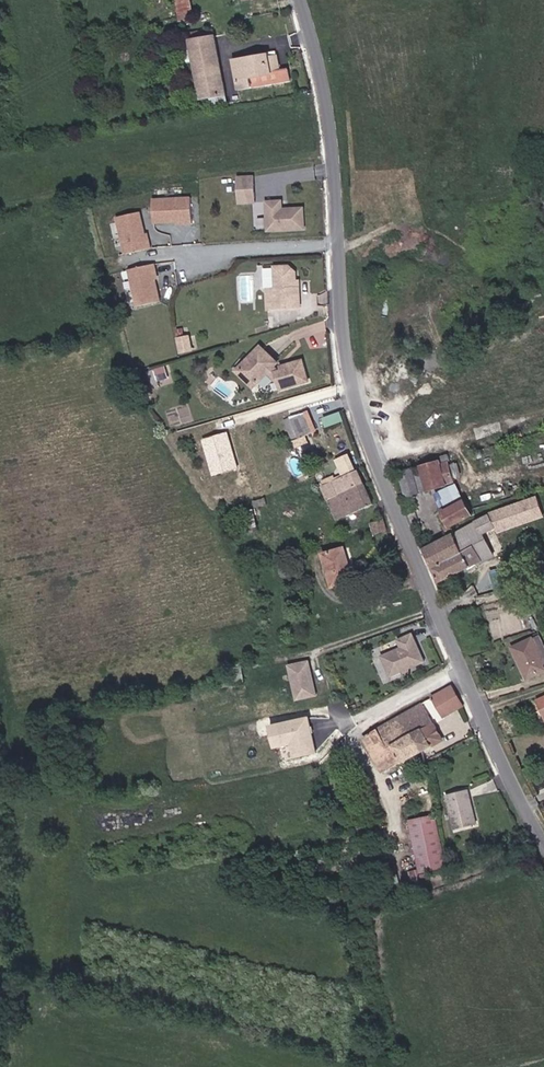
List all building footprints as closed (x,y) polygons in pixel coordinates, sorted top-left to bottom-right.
[(194,13),(192,0),(176,0),(179,15),(194,13)] [(152,45),(161,43),(159,27),(149,29),(152,45)] [(194,84),(219,80),(212,29),(188,33),(194,84)] [(289,84),(287,71),(280,72),(276,51),(266,52),(266,54),(230,61),(235,92),(273,87),(289,84)] [(196,98),(220,94),(219,80),(194,84),(196,98)] [(254,203),(255,174),(237,174),(236,202),(254,203)] [(190,196),(151,195),(151,223),(190,223),(190,196)] [(266,199),(266,230),(306,230),(306,205),(284,205),(284,199),(266,199)] [(143,209),(116,215),(124,253),(151,248),(143,209)] [(155,262),(128,268),(136,306),(163,300),(155,262)] [(307,304),(307,284),(304,284),(304,278),(304,269),(297,262),(282,263),(283,285),(274,286),(275,306),(307,304)] [(202,348),(198,335),(188,338),(191,351),(202,348)] [(275,365),(280,360),(265,343),(260,348),(275,365)] [(245,363),(261,378),(275,365),(260,348),(245,363)] [(292,385),(319,377),(312,354),(293,359),(294,362),(285,366),(280,360),(275,365),(286,377),(289,375),(292,385)] [(167,364),(171,375),(178,373),(174,362),(167,364)] [(256,383),(261,378),(245,363),(241,367),(256,383)] [(165,366),(148,370),(151,384),(169,380),(165,366)] [(313,440),(323,436),(311,404),(307,405),(315,427),(308,429),(313,440)] [(308,429),(315,427),(307,405),(294,407),(309,442),(313,440),(308,429)] [(212,468),(236,463),(228,432),(205,437),(212,468)] [(343,495),(370,485),(356,449),(343,454),(349,470),(328,478),(336,497),(343,495)] [(437,483),(466,473),(461,457),(453,459),(452,453),(429,461),(437,483)] [(422,487),(437,483),(429,461),(416,465),(422,487)] [(434,493),(441,506),(462,494),(455,481),(434,493)] [(364,510),(378,506),(370,485),(343,495),(348,508),(353,505),(355,509),(362,506),(364,510)] [(458,519),(481,511),(478,502),(474,495),(452,504),(458,519)] [(461,551),(467,567),(507,549),(497,527),(510,521),(505,510),(463,529),(470,548),(461,551)] [(380,536),(394,531),(390,521),(376,526),(380,536)] [(467,567),(461,551),(470,548),(463,529),(460,524),(454,526),(456,533),(439,540),(446,559),(442,560),(448,576),(467,567)] [(340,588),(362,584),(354,547),(332,553),(340,588)] [(378,655),(389,678),(427,660),(413,630),(395,639),(398,645),(378,655)] [(543,671),(543,635),(530,640),(540,672),(543,671)] [(287,664),(296,700),(319,694),(310,658),(287,664)] [(442,700),(448,709),(467,697),(463,689),(442,700)] [(452,717),(471,706),(467,697),(448,709),(452,717)] [(427,754),(449,742),(429,707),(407,719),(419,741),(427,754)] [(286,744),(290,758),(317,752),(308,713),(264,724),(269,748),(286,744)] [(398,737),(405,749),(419,741),(407,719),(392,726),(398,737)] [(396,754),(405,749),(398,737),(389,742),(396,754)] [(403,768),(427,754),(419,741),(405,749),(396,754),(403,768)] [(382,762),(396,754),(389,742),(375,749),(382,762)] [(403,768),(396,754),(382,762),(390,774),(403,768)] [(489,824),(482,787),(459,791),(467,828),(489,824)] [(447,866),(437,813),(409,818),(419,871),(447,866)]
